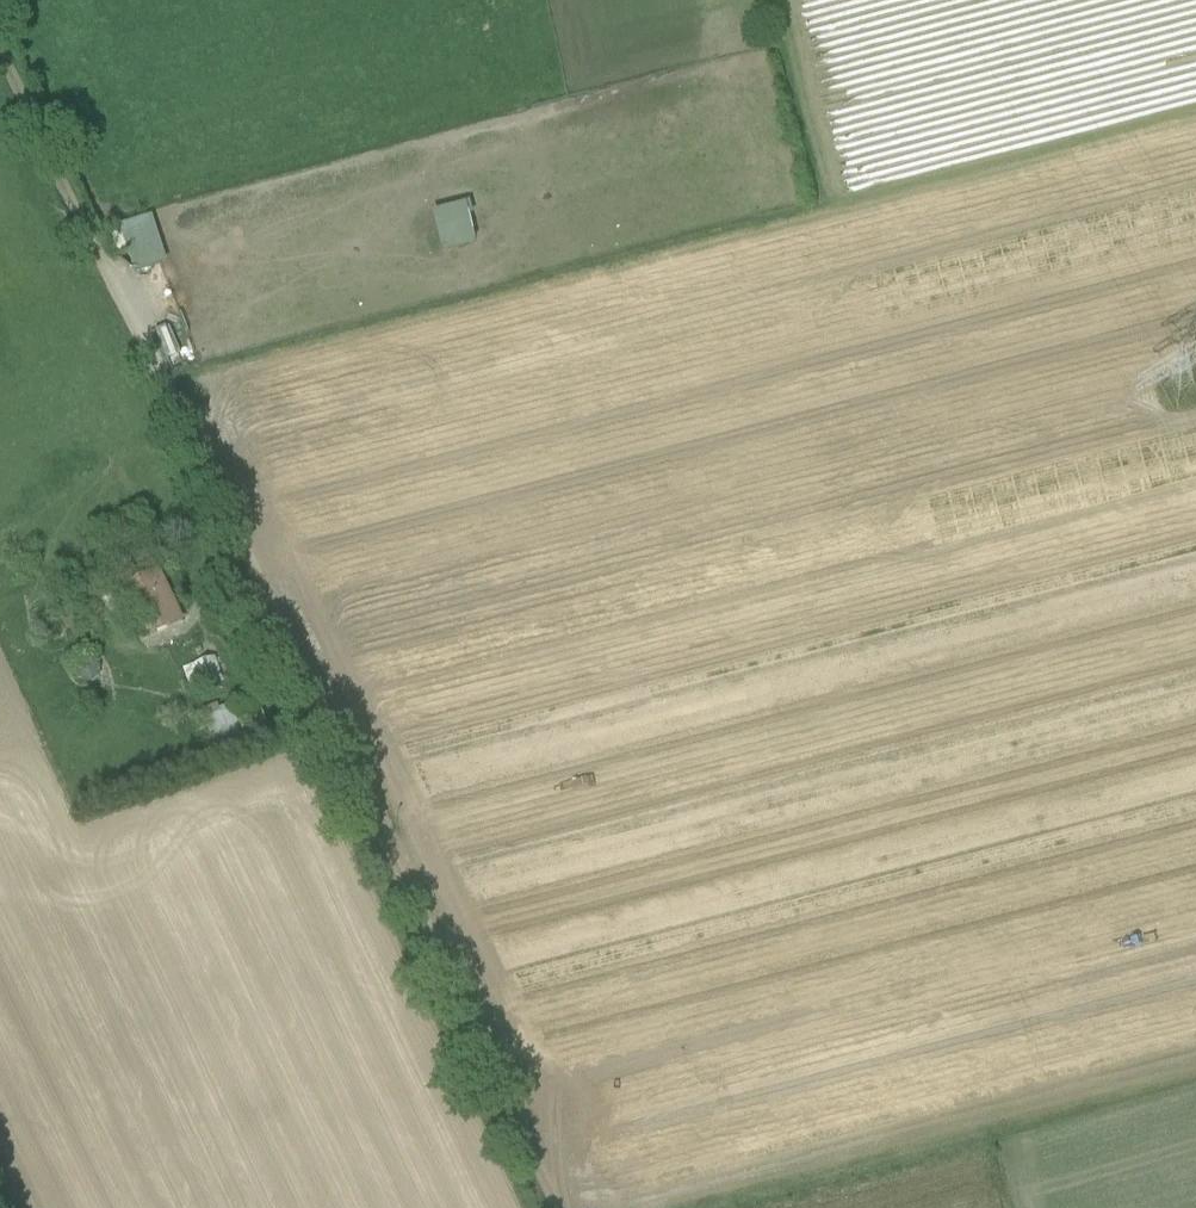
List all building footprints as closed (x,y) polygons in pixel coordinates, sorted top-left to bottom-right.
[(470,217),(467,204),(433,212),(442,250),(477,242),(470,217)] [(118,226),(119,227),(127,254),(133,270),(134,274),(157,266),(149,244),(160,240),(152,216),(118,226)] [(160,570),(109,594),(120,617),(128,613),(141,641),(184,622),(160,570)] [(86,657),(77,663),(76,673),(82,682),(93,682),(101,677),(102,667),(96,658),(86,657)] [(200,682),(203,690),(206,689),(218,685),(224,683),(216,658),(195,665),(200,682)] [(258,702),(237,710),(208,720),(203,722),(214,751),(269,730),(258,702)]
